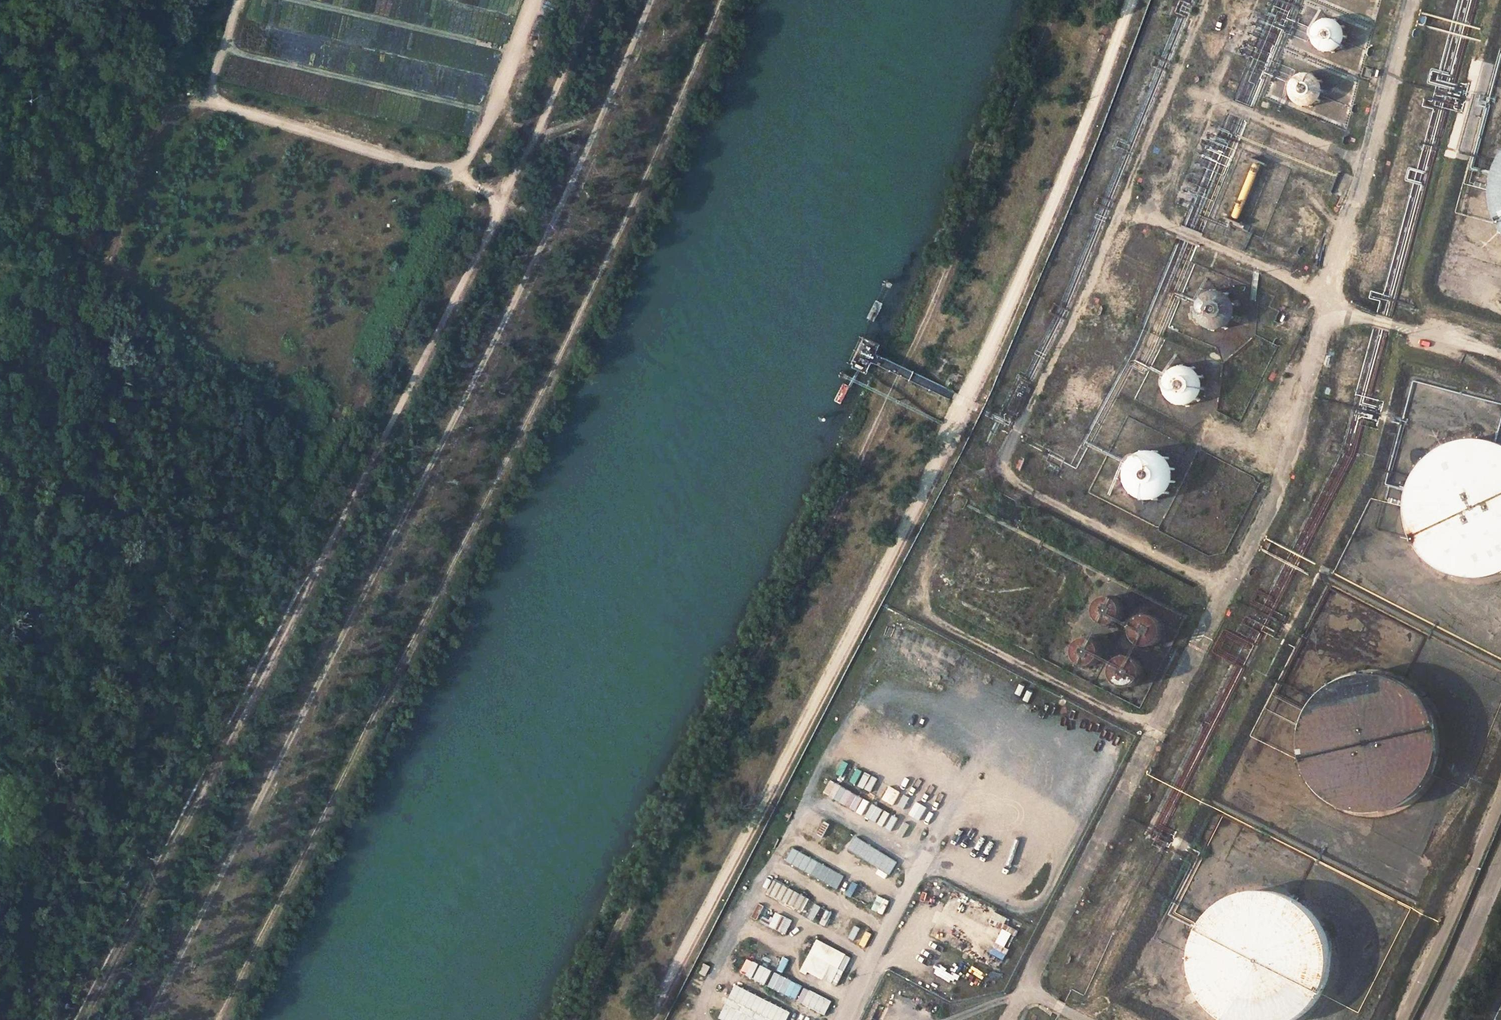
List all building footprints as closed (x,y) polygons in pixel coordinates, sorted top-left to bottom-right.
[(1339,25),(1337,23),(1336,22),(1331,20),(1327,20),(1323,21),(1319,23),(1316,25),(1314,28),(1313,32),(1312,34),(1312,37),(1313,41),(1315,45),(1319,50),(1323,52),(1326,52),(1329,53),(1332,52),(1336,51),(1338,49),(1342,46),(1343,42),(1344,39),(1344,34),(1343,30),(1342,28),(1339,25)] [(1290,91),(1291,94),(1291,96),(1294,101),(1295,103),(1298,105),(1304,107),(1307,107),(1311,106),(1313,105),(1316,103),(1320,99),(1321,96),(1322,92),(1321,87),(1320,83),(1318,80),(1313,77),(1308,75),(1306,75),(1302,76),(1300,76),(1297,78),(1294,81),(1293,83),(1292,85),(1290,88),(1290,91)] [(1254,168),(1253,168),(1232,217),(1233,218),(1235,219),(1238,220),(1259,170),(1257,169),(1256,168),(1254,168)] [(1235,317),(1236,314),(1236,312),(1236,307),(1235,303),(1234,300),(1231,296),(1228,293),(1225,291),(1222,290),(1217,289),(1214,289),(1209,290),(1204,292),(1202,293),(1199,295),(1197,299),(1195,302),(1194,307),(1194,310),(1194,314),(1195,318),(1197,322),(1201,325),(1204,328),(1209,330),(1212,331),(1216,331),(1220,330),(1225,329),(1228,327),(1231,323),(1233,320),(1235,317)] [(1162,390),(1163,393),(1164,394),(1166,399),(1168,401),(1172,404),(1175,406),(1178,407),(1183,408),(1188,407),(1191,406),(1196,404),(1199,402),(1201,399),(1203,394),(1204,391),(1205,387),(1205,384),(1204,379),(1201,374),(1199,371),(1193,367),(1190,366),(1185,365),(1181,365),(1177,366),(1172,368),(1169,371),(1167,373),(1164,377),(1163,382),(1162,385),(1162,390)] [(1424,467),(1417,477),(1412,489),(1408,505),(1409,524),(1414,540),(1422,553),(1432,563),(1445,572),(1464,579),(1484,579),(1500,575),(1500,448),(1498,446),(1475,443),(1455,446),(1437,455),(1424,467)] [(1128,464),(1126,469),(1125,471),(1125,477),(1125,481),(1126,486),(1128,490),(1131,494),(1136,498),(1141,500),(1144,502),(1148,502),(1152,502),(1158,501),(1162,499),(1167,495),(1170,492),(1172,489),(1175,483),(1175,479),(1175,473),(1174,468),(1171,463),(1169,460),(1166,457),(1162,454),(1156,452),(1152,451),(1148,451),(1144,452),(1139,454),(1135,456),(1131,460),(1128,464)] [(1109,599),(1104,601),(1103,601),(1100,605),(1098,607),(1098,610),(1098,614),(1098,617),(1100,620),(1103,623),(1108,625),(1110,625),(1113,625),(1117,624),(1118,623),(1120,622),(1122,619),(1124,615),(1124,613),(1124,610),(1123,606),(1122,605),(1121,603),(1118,601),(1116,600),(1113,599),(1109,599)] [(1134,639),(1137,643),(1138,644),(1142,648),(1146,649),(1149,649),(1153,649),(1157,648),(1160,646),(1162,644),(1164,641),(1165,639),(1166,637),(1166,633),(1166,631),(1165,627),(1164,624),(1161,621),(1159,620),(1156,618),(1153,617),(1150,616),(1146,617),(1144,617),(1140,619),(1138,621),(1135,625),(1134,629),(1133,632),(1133,635),(1134,639)] [(1089,666),(1093,666),(1094,666),(1097,664),(1099,663),(1101,660),(1103,658),(1104,653),(1103,647),(1101,643),(1097,639),(1095,639),(1092,638),(1086,638),(1082,640),(1081,641),(1078,644),(1077,647),(1076,649),(1076,651),(1076,655),(1077,658),(1078,660),(1081,663),(1084,665),(1087,666),(1089,666)] [(1119,660),(1115,663),(1115,664),(1113,668),(1112,671),(1112,674),(1113,679),(1114,682),(1116,684),(1119,687),(1123,689),(1127,690),(1131,690),(1135,689),(1138,687),(1141,685),(1143,682),(1145,678),(1145,675),(1145,673),(1145,670),(1144,667),(1143,664),(1139,660),(1135,658),(1131,657),(1125,657),(1122,658),(1119,660)] [(1329,690),(1317,701),(1309,712),(1304,723),(1300,740),(1301,759),(1306,775),(1315,788),(1324,798),(1337,807),(1356,813),(1376,814),(1393,810),(1410,801),(1423,787),(1433,771),(1437,753),(1436,734),(1430,716),(1419,700),(1407,689),(1390,681),(1367,677),(1347,681),(1329,690)] [(1209,918),(1201,929),(1196,940),(1193,957),(1193,976),(1199,992),(1207,1005),(1216,1015),(1224,1019),(1298,1019),(1302,1018),(1315,1004),(1325,988),(1329,970),(1328,951),(1322,933),(1311,917),(1299,906),(1282,898),(1260,895),(1239,898),(1222,907),(1209,918)]
